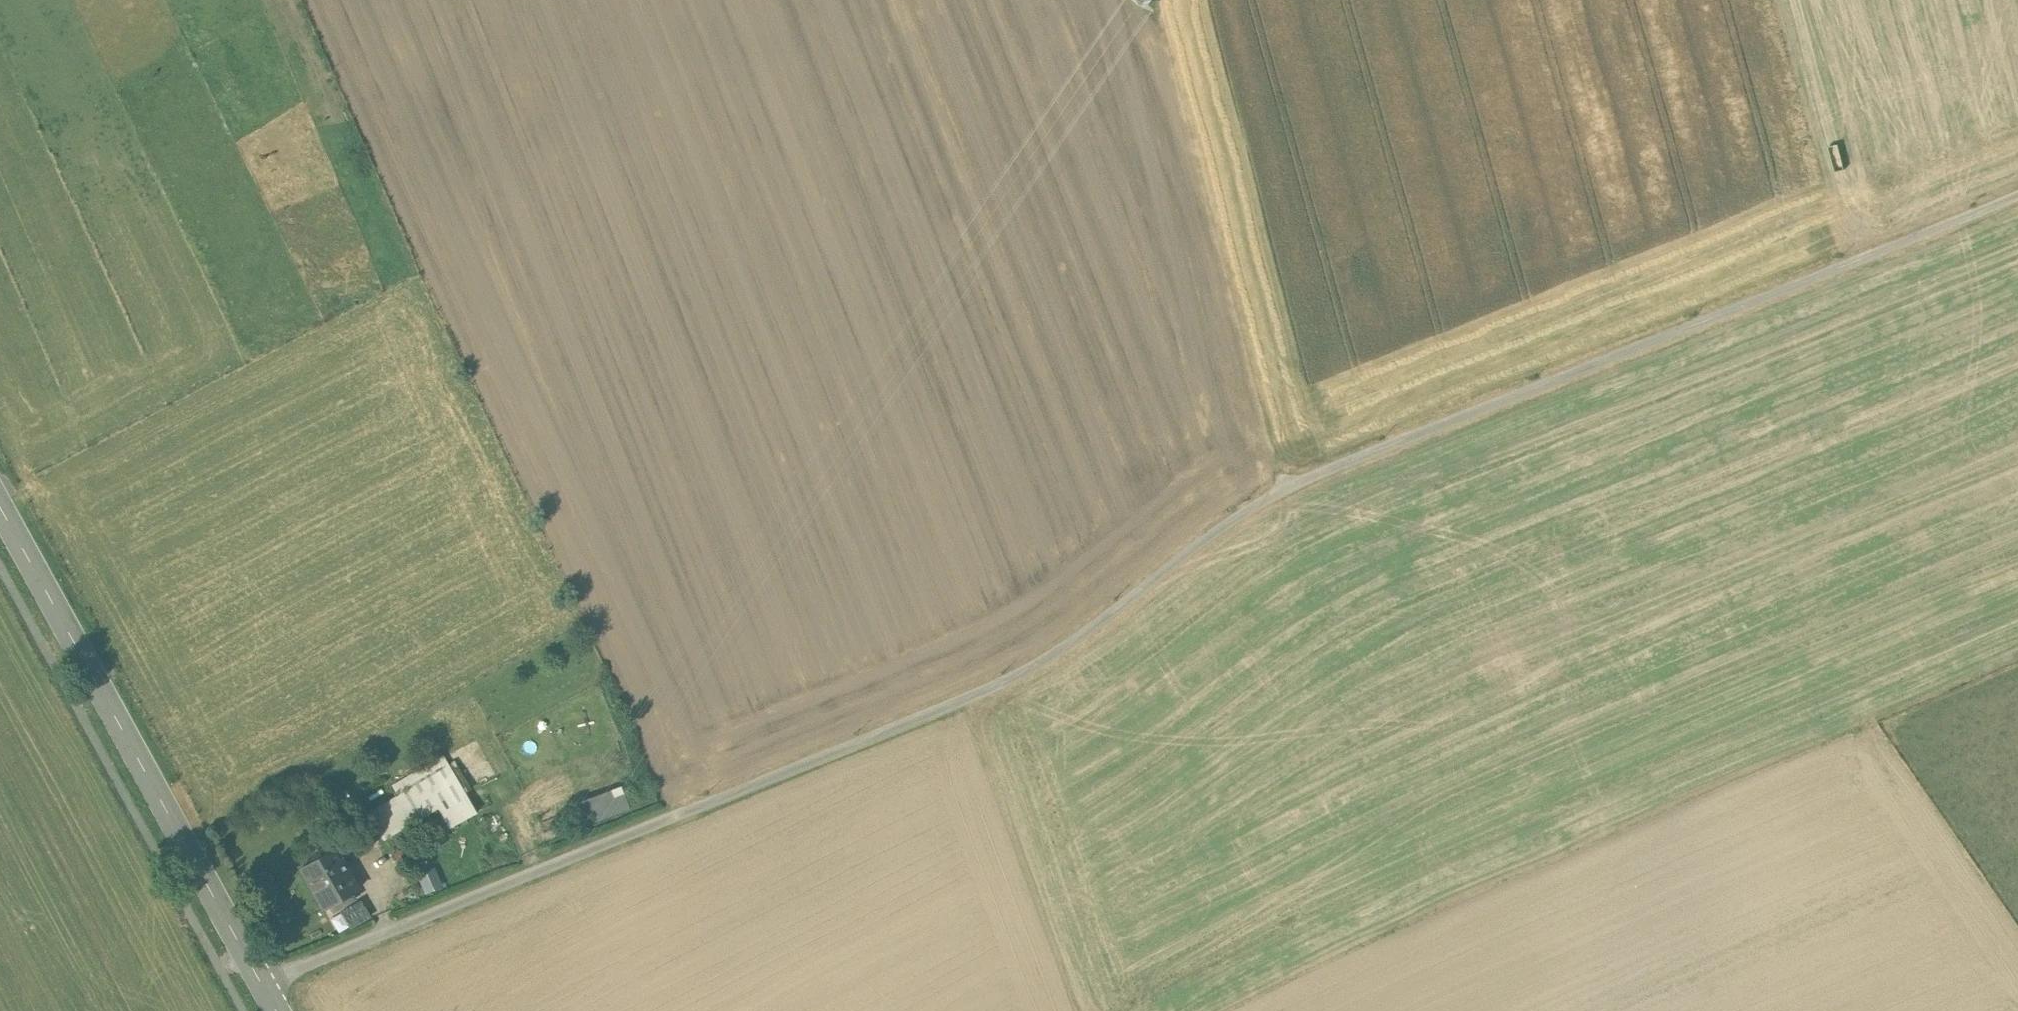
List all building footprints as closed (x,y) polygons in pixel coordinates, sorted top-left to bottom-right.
[(378,806),(393,834),(446,806),(457,826),(484,811),(452,751),(398,780),(404,792),(378,806)] [(629,782),(590,797),(599,821),(638,806),(629,782)] [(357,889),(334,849),(319,858),(318,857),(301,868),(319,900),(324,908),(330,905),(333,910),(353,899),(354,898),(351,893),(357,889)] [(421,873),(430,891),(448,883),(439,864),(421,873)] [(346,908),(356,925),(376,915),(366,897),(346,908)]
